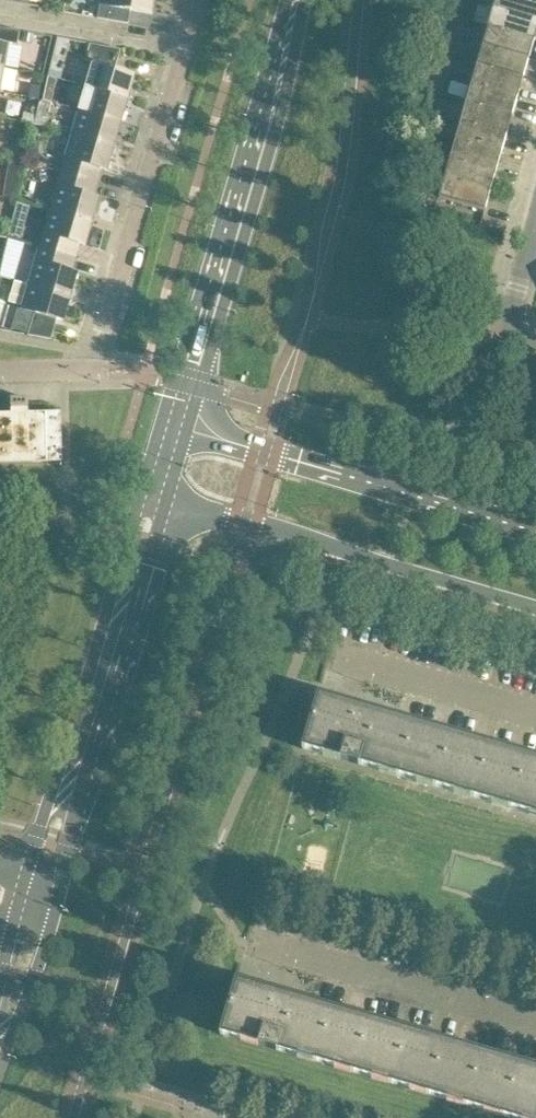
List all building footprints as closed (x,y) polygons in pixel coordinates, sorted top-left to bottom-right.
[(152,0),(109,0),(108,6),(100,5),(97,18),(128,24),(131,11),(152,14),(153,13),(150,13),(152,0)] [(494,7),(535,19),(535,0),(496,0),(494,7)] [(535,40),(535,35),(535,19),(494,7),(488,26),(535,40)] [(488,26),(483,45),(529,59),(535,40),(488,26)] [(20,31),(0,28),(0,67),(5,68),(9,43),(18,44),(20,31)] [(116,68),(121,49),(90,44),(87,60),(94,62),(86,87),(127,99),(129,100),(130,98),(127,98),(134,74),(116,68)] [(483,45),(477,64),(524,78),(529,59),(483,45)] [(444,55),(438,74),(448,76),(453,58),(444,55)] [(477,64),(472,83),(518,97),(524,78),(477,64)] [(51,69),(49,76),(58,79),(62,80),(64,73),(51,69)] [(58,79),(49,76),(44,100),(52,102),(58,79)] [(472,83),(466,103),(513,116),(518,97),(472,83)] [(31,98),(38,99),(41,87),(33,86),(31,98)] [(86,87),(79,111),(120,123),(127,99),(86,87)] [(433,93),(429,105),(436,108),(440,95),(433,93)] [(39,104),(37,116),(35,124),(47,127),(53,103),(44,101),(39,104)] [(466,103),(461,122),(507,135),(513,116),(466,103)] [(113,146),(120,123),(79,111),(72,135),(113,147),(115,148),(116,146),(113,146)] [(23,122),(35,124),(37,116),(26,114),(23,122)] [(461,122),(455,141),(502,154),(507,135),(461,122)] [(72,135),(62,172),(97,183),(101,169),(106,171),(113,147),(72,135)] [(455,141),(450,160),(496,173),(502,154),(455,141)] [(14,145),(12,157),(24,159),(26,147),(14,145)] [(450,160),(444,179),(491,192),(496,173),(450,160)] [(21,178),(23,166),(9,163),(7,176),(21,178)] [(51,210),(91,222),(94,223),(94,221),(92,221),(99,197),(93,195),(97,183),(62,172),(51,210)] [(485,211),(491,192),(444,179),(439,198),(485,211)] [(51,210),(40,248),(75,258),(79,245),(84,246),(91,222),(51,210)] [(9,239),(6,249),(24,254),(27,244),(9,239)] [(40,248),(29,285),(69,297),(72,298),(72,296),(70,296),(77,272),(72,270),(75,258),(40,248)] [(69,297),(29,285),(15,281),(9,302),(23,306),(22,309),(34,312),(28,335),(51,339),(57,319),(63,321),(69,297)] [(28,403),(28,399),(12,399),(12,413),(0,413),(0,463),(62,461),(61,412),(29,413),(28,403)] [(387,716),(388,714),(345,701),(344,703),(319,696),(320,695),(319,695),(303,749),(535,816),(535,758),(387,716)] [(237,980),(236,982),(221,1035),(509,1117),(535,1117),(535,1068),(305,1001),(306,1000),(263,987),(262,989),(237,982),(238,981),(237,980)]
